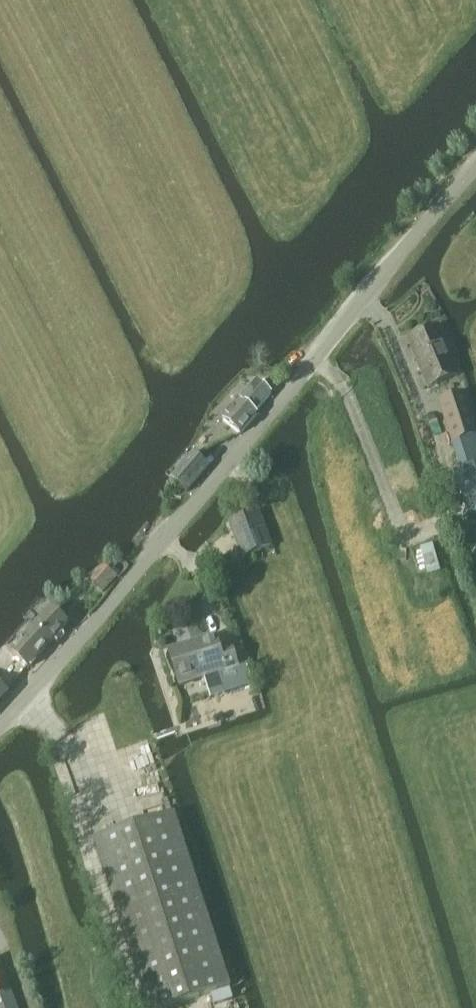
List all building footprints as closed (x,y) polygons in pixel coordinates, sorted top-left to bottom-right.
[(409,339),(429,387),(458,375),(438,327),(409,339)] [(256,413),(272,394),(257,384),(241,402),(240,402),(224,420),(241,434),(258,415),(256,413)] [(439,401),(440,401),(454,445),(475,437),(475,426),(465,392),(439,401)] [(454,445),(462,471),(475,466),(475,437),(454,445)] [(193,454),(171,479),(187,493),(209,468),(193,454)] [(454,473),(468,519),(475,517),(475,466),(462,471),(454,473)] [(243,557),(272,547),(260,512),(230,523),(243,557)] [(29,668),(69,623),(52,608),(12,653),(29,668)] [(229,676),(241,673),(231,644),(219,648),(216,637),(170,652),(181,685),(226,670),(229,676)] [(14,688),(0,678),(0,704),(14,688)] [(231,987),(175,815),(95,840),(148,1007),(166,1007),(231,987)] [(12,992),(0,959),(0,1007),(18,1007),(12,992)]
